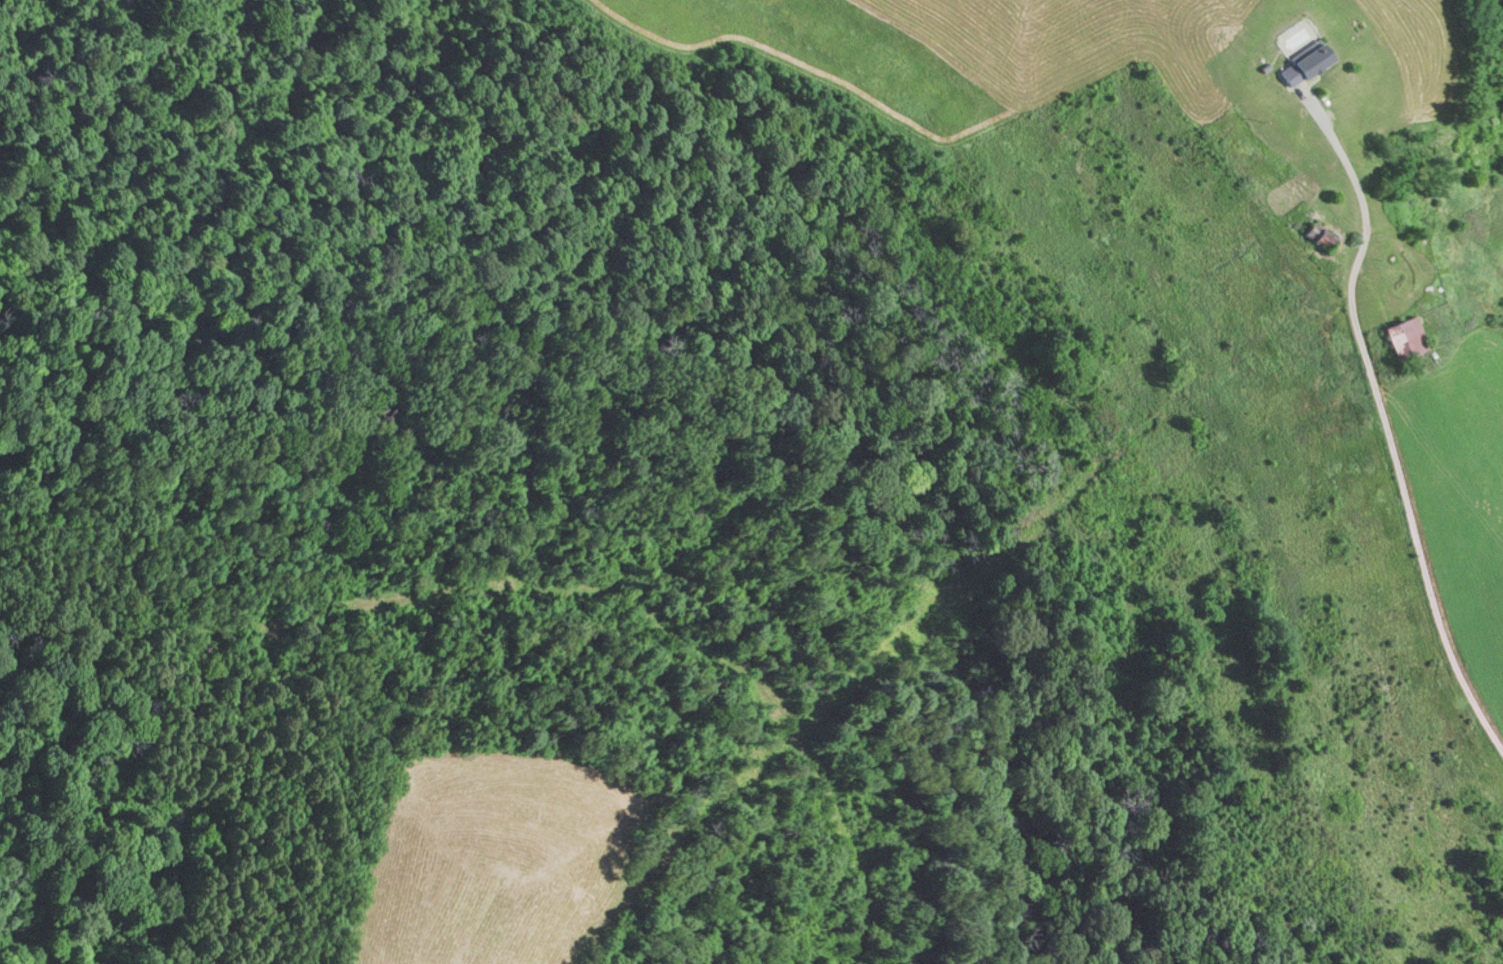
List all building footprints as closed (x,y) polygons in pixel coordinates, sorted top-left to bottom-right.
[(1331,59),(1320,42),(1279,71),(1290,87),(1331,59)] [(1318,250),(1335,240),(1329,230),(1323,233),(1316,221),(1305,227),(1318,250)] [(1383,326),(1394,361),(1427,351),(1417,316),(1383,326)]
